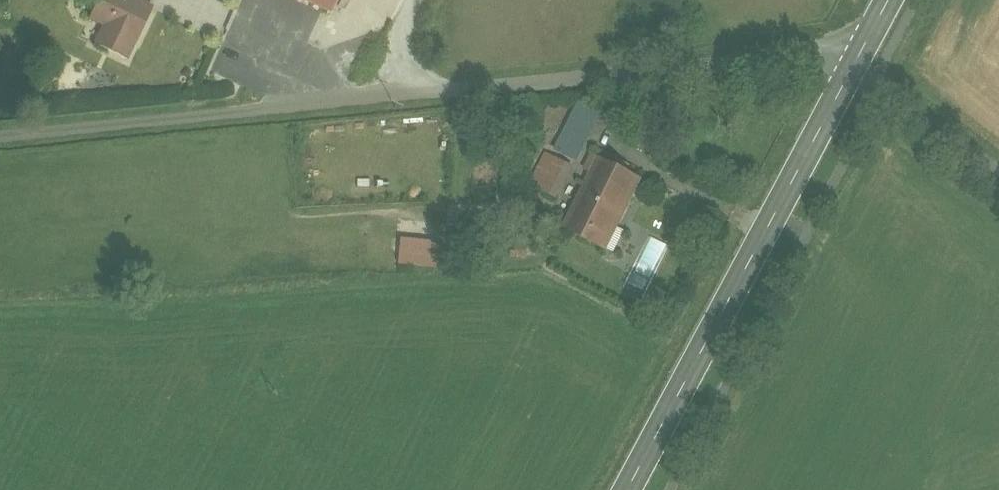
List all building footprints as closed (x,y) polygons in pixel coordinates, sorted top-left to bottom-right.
[(92,21),(105,27),(97,45),(131,60),(152,13),(156,4),(147,0),(101,0),(92,21)] [(585,161),(603,109),(577,101),(559,152),(585,161)] [(609,245),(643,176),(595,152),(587,168),(593,171),(567,224),(609,245)] [(571,162),(553,153),(545,168),(563,177),(571,162)] [(653,280),(669,243),(651,235),(634,272),(653,280)] [(445,244),(414,242),(412,255),(443,258),(445,244)] [(516,244),(515,259),(529,259),(530,245),(516,244)] [(556,254),(544,247),(538,257),(550,264),(556,254)]
